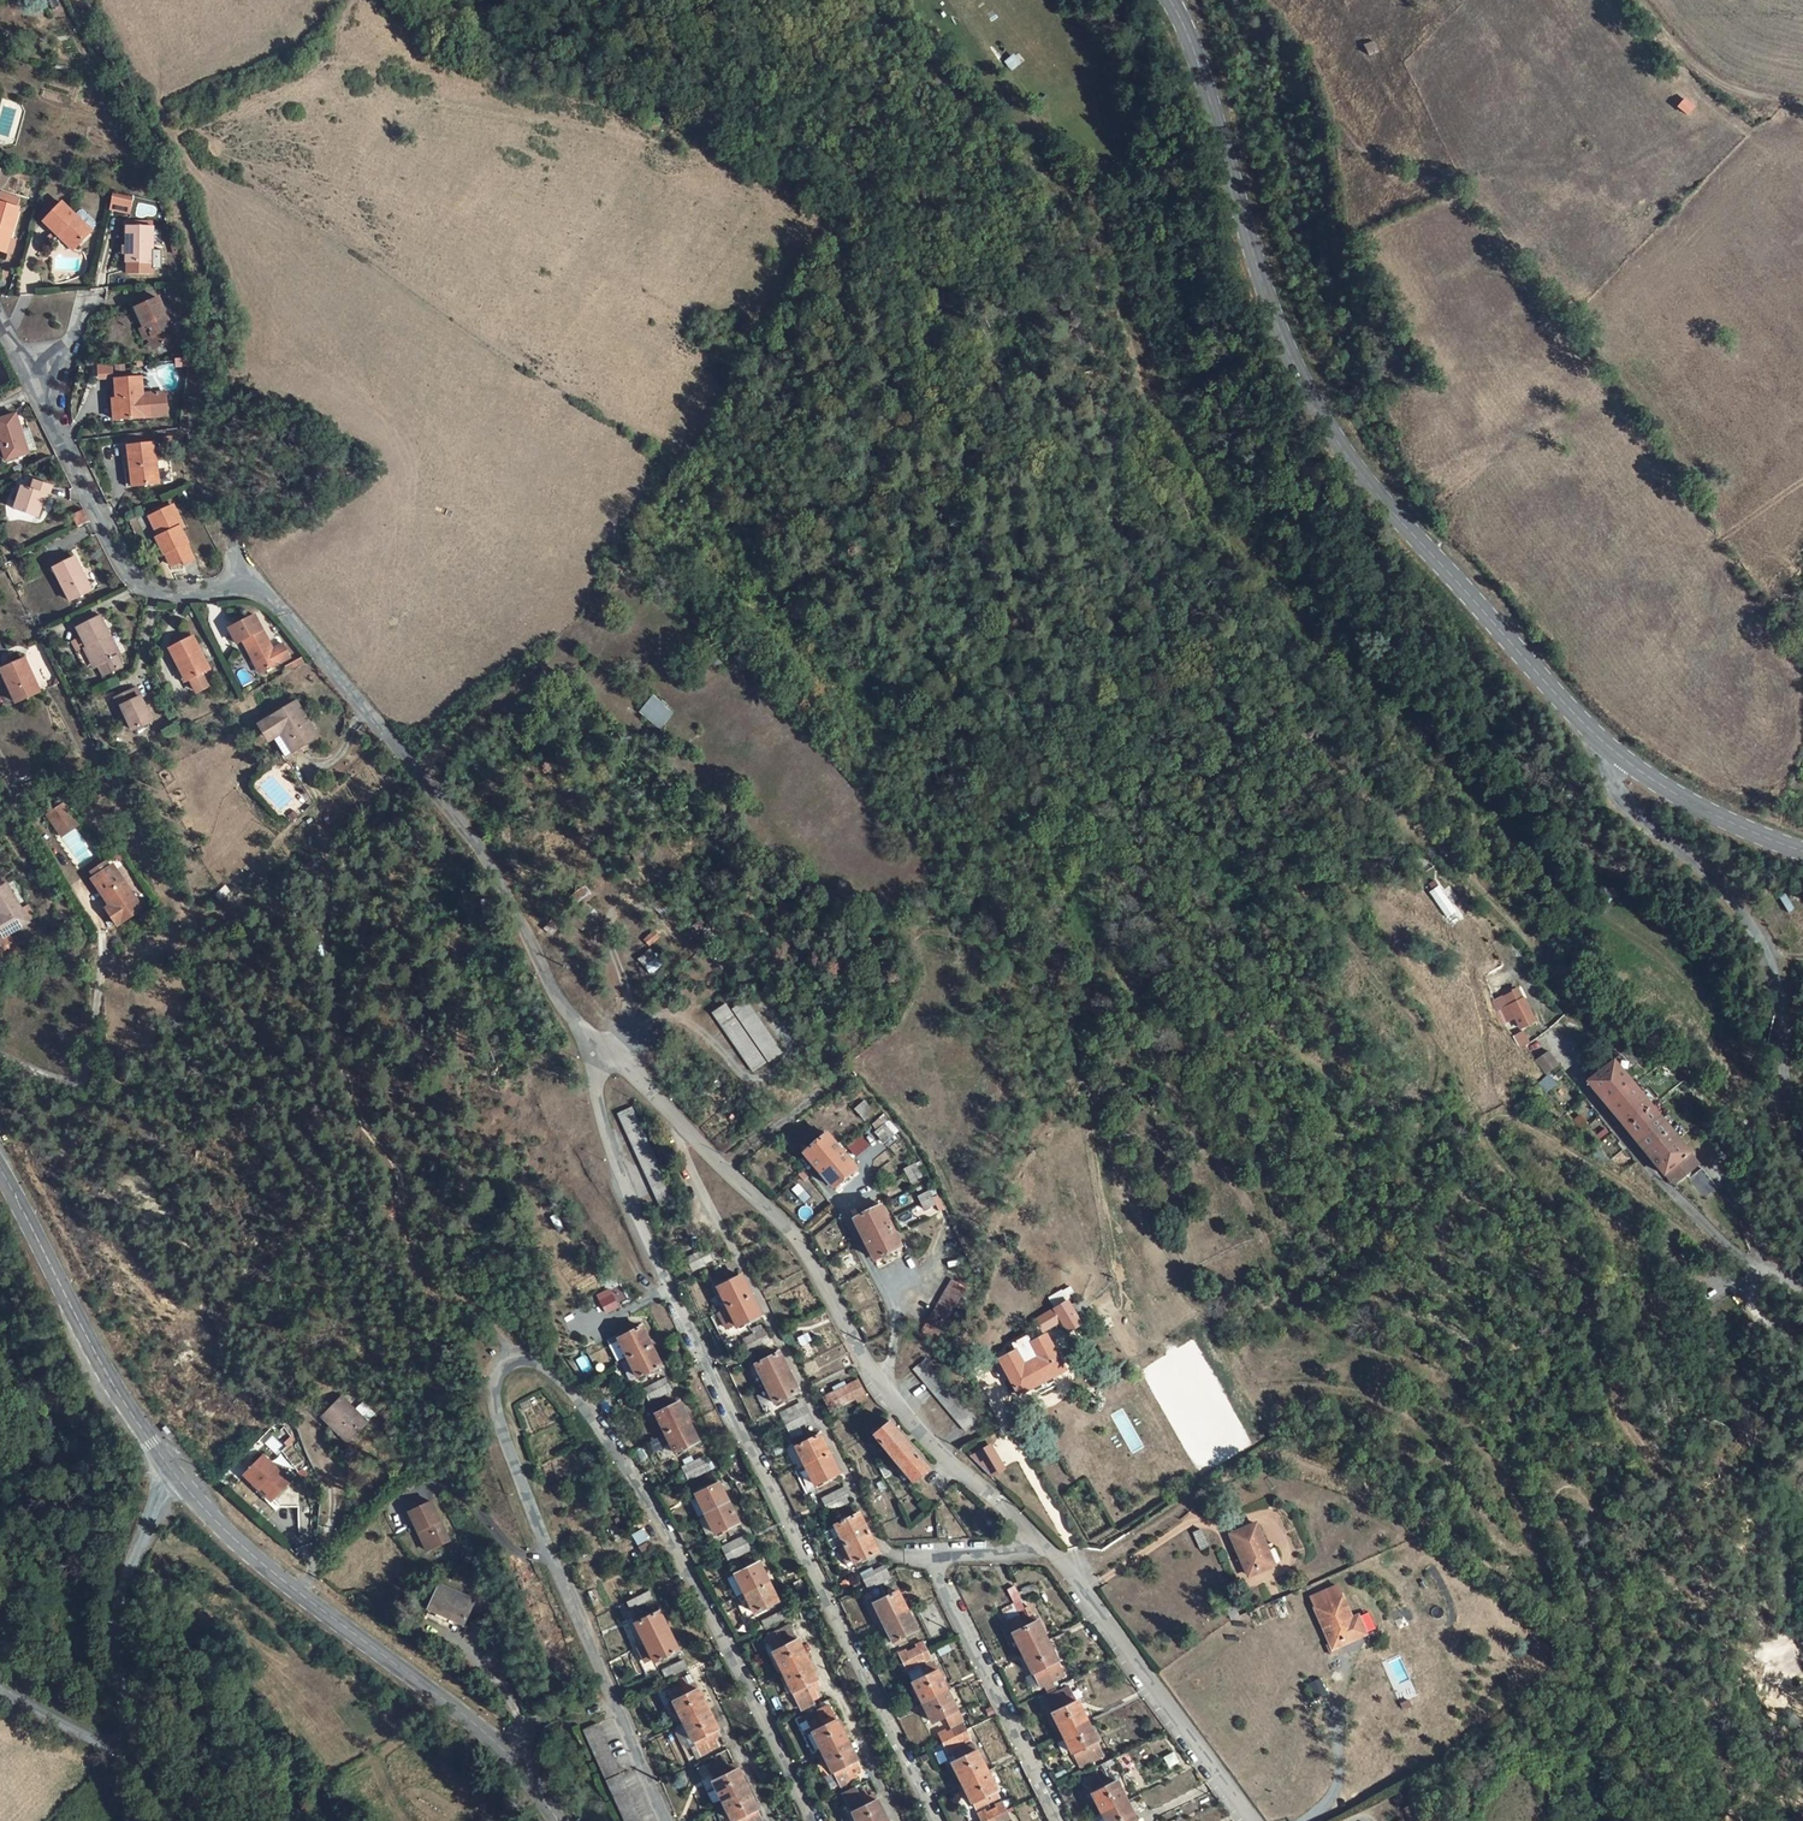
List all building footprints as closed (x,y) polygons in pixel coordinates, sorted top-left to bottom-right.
[(1370,44),(1359,48),(1364,56),(1374,52),(1370,44)] [(1678,107),(1688,114),(1693,107),(1683,100),(1678,107)] [(654,110),(649,116),(663,126),(667,120),(654,110)] [(13,252),(25,208),(22,207),(25,198),(7,194),(5,203),(2,202),(0,211),(0,249),(13,252)] [(135,203),(117,200),(114,216),(132,219),(135,203)] [(67,234),(82,249),(98,232),(102,227),(102,224),(90,212),(86,212),(82,217),(68,204),(50,223),(65,237),(67,234)] [(134,226),(132,262),(147,263),(147,271),(166,272),(167,251),(158,250),(160,223),(136,222),(136,226),(134,226)] [(65,237),(80,251),(82,249),(67,234),(65,237)] [(156,329),(167,352),(185,343),(165,303),(141,315),(150,332),(156,329)] [(150,333),(154,341),(161,355),(167,352),(156,329),(150,332),(150,333)] [(147,344),(154,341),(150,333),(144,337),(147,344)] [(110,371),(96,370),(96,382),(109,383),(110,371)] [(139,380),(112,380),(112,400),(115,400),(114,420),(161,421),(161,398),(138,397),(139,380)] [(24,423),(1,429),(14,467),(37,462),(24,423)] [(160,447),(132,452),(137,478),(131,479),(134,493),(166,488),(160,447)] [(41,488),(37,486),(32,497),(37,498),(41,488)] [(20,517),(41,526),(46,513),(50,502),(54,504),(56,505),(60,496),(41,488),(37,498),(32,497),(28,495),(20,517)] [(50,502),(46,513),(50,515),(54,504),(50,502)] [(160,519),(170,537),(166,539),(161,541),(170,558),(172,556),(179,570),(187,565),(190,570),(201,564),(194,549),(196,548),(187,529),(191,528),(181,508),(160,519)] [(90,515),(79,521),(85,532),(96,527),(90,515)] [(170,537),(160,519),(156,521),(166,539),(170,537)] [(96,596),(79,562),(60,572),(76,606),(96,596)] [(275,650),(257,615),(231,628),(239,644),(245,641),(253,656),(254,655),(258,663),(264,673),(292,658),(285,644),(275,650)] [(123,673),(117,662),(106,640),(112,637),(103,621),(79,633),(84,643),(89,652),(105,682),(123,673)] [(180,666),(182,664),(192,681),(193,680),(198,691),(201,692),(209,689),(210,685),(204,674),(211,670),(194,636),(170,649),(180,666)] [(117,662),(123,659),(112,637),(106,640),(117,662)] [(89,652),(84,643),(74,648),(79,656),(89,652)] [(258,663),(254,655),(253,656),(250,657),(254,665),(258,663)] [(20,702),(44,690),(26,657),(2,669),(20,702)] [(192,681),(182,664),(180,666),(178,667),(187,683),(192,681)] [(138,693),(118,703),(123,714),(125,713),(136,736),(154,727),(138,693)] [(638,711),(660,728),(673,711),(652,694),(638,711)] [(288,736),(299,754),(322,739),(299,705),(277,719),(288,736)] [(288,736),(277,719),(262,728),(270,742),(276,744),(278,742),(288,736)] [(290,759),(299,754),(288,736),(278,742),(290,759)] [(59,805),(67,822),(86,814),(77,797),(59,805)] [(70,828),(88,820),(86,814),(67,822),(70,828)] [(825,844),(821,840),(807,857),(814,865),(827,851),(823,847),(825,844)] [(819,869),(832,856),(827,851),(814,865),(819,869)] [(116,912),(107,916),(115,931),(142,918),(121,873),(118,875),(115,869),(114,866),(98,874),(100,879),(116,912)] [(2,909),(9,927),(30,918),(24,903),(12,877),(0,882),(0,904),(2,909)] [(100,879),(97,881),(111,910),(106,912),(107,916),(116,912),(100,879)] [(1453,912),(1440,885),(1431,890),(1445,916),(1453,912)] [(32,900),(24,903),(30,918),(38,915),(32,900)] [(9,927),(2,909),(0,909),(0,922),(3,929),(4,929),(9,927)] [(9,927),(4,929),(8,938),(13,935),(9,927)] [(8,938),(4,929),(3,929),(0,930),(0,951),(17,945),(13,935),(8,938)] [(1523,995),(1509,1003),(1520,1023),(1534,1015),(1523,995)] [(732,1011),(768,1060),(781,1052),(748,1002),(732,1011)] [(766,1063),(725,1006),(711,1014),(752,1072),(766,1063)] [(1523,1030),(1513,1036),(1521,1048),(1531,1042),(1523,1030)] [(1548,1050),(1536,1059),(1546,1073),(1558,1064),(1548,1050)] [(1625,1130),(1651,1109),(1632,1085),(1611,1060),(1588,1080),(1587,1082),(1625,1130)] [(1645,1155),(1670,1133),(1651,1109),(1625,1130),(1645,1155)] [(870,1128),(874,1124),(864,1115),(861,1118),(870,1128)] [(688,1212),(643,1118),(628,1125),(674,1218),(688,1212)] [(890,1147),(894,1143),(883,1133),(880,1136),(890,1147)] [(1670,1133),(1645,1155),(1667,1185),(1669,1184),(1677,1195),(1686,1188),(1683,1185),(1687,1181),(1681,1174),(1694,1164),(1670,1133)] [(833,1139),(810,1156),(835,1188),(857,1171),(833,1139)] [(921,1179),(914,1166),(904,1171),(911,1184),(921,1179)] [(1689,1179),(1704,1196),(1715,1187),(1700,1169),(1689,1179)] [(1729,1207),(1715,1190),(1703,1198),(1717,1216),(1729,1207)] [(931,1195),(921,1200),(928,1213),(938,1207),(931,1195)] [(902,1248),(882,1207),(855,1220),(875,1261),(902,1248)] [(728,1254),(709,1262),(716,1275),(733,1266),(728,1254)] [(762,1316),(744,1279),(720,1290),(739,1327),(762,1316)] [(961,1279),(935,1322),(951,1331),(976,1288),(961,1279)] [(620,1287),(597,1297),(604,1310),(626,1300),(620,1287)] [(1079,1327),(1065,1303),(1035,1322),(1040,1332),(1059,1322),(1065,1333),(1079,1327)] [(620,1341),(628,1358),(639,1380),(662,1368),(642,1331),(620,1341)] [(768,1332),(749,1341),(754,1351),(772,1342),(768,1332)] [(611,1346),(620,1341),(618,1336),(608,1341),(611,1346)] [(1026,1336),(1012,1344),(1016,1351),(999,1360),(1015,1394),(1064,1370),(1046,1336),(1031,1344),(1026,1336)] [(620,1341),(611,1346),(620,1362),(628,1358),(620,1341)] [(800,1394),(781,1355),(759,1366),(778,1404),(800,1394)] [(982,1423),(932,1360),(919,1370),(969,1433),(982,1423)] [(668,1383),(646,1393),(651,1404),(674,1393),(668,1383)] [(863,1387),(828,1403),(833,1414),(860,1403),(862,1409),(873,1405),(863,1387)] [(367,1424),(341,1400),(323,1419),(349,1444),(367,1424)] [(699,1445),(680,1405),(656,1416),(677,1456),(699,1445)] [(807,1412),(789,1421),(794,1431),(812,1422),(807,1412)] [(917,1484),(935,1469),(894,1423),(877,1437),(917,1484)] [(841,1473),(823,1437),(800,1448),(818,1484),(841,1473)] [(990,1442),(972,1453),(989,1479),(1006,1467),(990,1442)] [(268,1456),(249,1476),(264,1490),(265,1490),(266,1489),(278,1499),(286,1507),(304,1506),(304,1490),(295,1481),(268,1456)] [(708,1461),(684,1471),(689,1482),(712,1471),(708,1461)] [(308,1467),(303,1471),(308,1477),(313,1473),(308,1467)] [(264,1490),(262,1492),(274,1504),(278,1499),(266,1489),(265,1490),(264,1490)] [(722,1489),(698,1501),(716,1537),(740,1525),(722,1489)] [(845,1490),(827,1499),(832,1510),(851,1501),(845,1490)] [(432,1502),(411,1512),(429,1550),(451,1539),(432,1502)] [(847,1544),(855,1560),(856,1564),(879,1553),(860,1515),(838,1525),(847,1544)] [(1263,1545),(1266,1544),(1256,1523),(1231,1534),(1251,1573),(1272,1563),(1263,1545)] [(1202,1529),(1193,1534),(1202,1551),(1211,1546),(1202,1529)] [(748,1553),(743,1542),(730,1547),(735,1559),(748,1553)] [(848,1564),(855,1560),(847,1544),(840,1547),(848,1564)] [(779,1603),(761,1566),(737,1577),(746,1595),(755,1615),(779,1603)] [(887,1567),(866,1577),(872,1589),(893,1579),(887,1567)] [(738,1598),(746,1595),(737,1577),(729,1581),(738,1598)] [(474,1603),(439,1586),(429,1607),(464,1624),(474,1603)] [(1356,1635),(1346,1614),(1349,1612),(1340,1591),(1315,1603),(1334,1645),(1356,1635)] [(920,1632),(901,1593),(877,1604),(896,1643),(920,1632)] [(1289,1611),(1281,1593),(1271,1597),(1280,1615),(1289,1611)] [(1223,1597),(1230,1616),(1239,1612),(1230,1594),(1223,1597)] [(648,1596),(629,1605),(633,1612),(651,1603),(648,1596)] [(1057,1660),(1049,1641),(1040,1621),(1037,1623),(1033,1614),(1030,1616),(1025,1606),(1019,1609),(1015,1600),(1004,1606),(1016,1632),(1014,1633),(1024,1654),(1033,1672),(1035,1671),(1042,1686),(1047,1684),(1049,1688),(1058,1685),(1056,1681),(1060,1679),(1056,1671),(1058,1668),(1055,1660),(1057,1660)] [(1030,1616),(1033,1614),(1029,1604),(1025,1606),(1030,1616)] [(660,1613),(636,1625),(654,1663),(678,1651),(660,1613)] [(788,1615),(764,1626),(768,1633),(791,1622),(788,1615)] [(777,1657),(804,1715),(819,1708),(817,1705),(823,1702),(819,1693),(824,1691),(821,1685),(823,1684),(803,1644),(802,1645),(795,1630),(771,1641),(778,1656),(777,1657)] [(912,1654),(909,1651),(904,1653),(913,1673),(919,1670),(917,1666),(927,1662),(929,1666),(935,1663),(926,1643),(919,1646),(921,1650),(912,1654)] [(642,1644),(635,1647),(641,1662),(648,1659),(642,1644)] [(1395,1692),(1407,1688),(1410,1697),(1414,1695),(1402,1655),(1385,1661),(1395,1692)] [(683,1667),(664,1676),(667,1683),(686,1673),(683,1667)] [(950,1731),(949,1729),(943,1731),(951,1750),(957,1747),(962,1759),(954,1763),(976,1807),(1000,1796),(974,1743),(964,1748),(960,1740),(966,1738),(968,1742),(973,1740),(939,1670),(915,1681),(934,1721),(947,1715),(954,1729),(950,1731)] [(1312,1681),(1319,1697),(1327,1693),(1320,1678),(1312,1681)] [(686,1680),(672,1686),(676,1693),(673,1694),(676,1703),(674,1704),(693,1743),(696,1742),(702,1756),(719,1748),(715,1740),(719,1739),(716,1732),(718,1731),(699,1692),(697,1693),(692,1685),(688,1687),(686,1680)] [(1096,1741),(1097,1740),(1087,1721),(1078,1702),(1076,1703),(1069,1688),(1049,1698),(1056,1712),(1053,1714),(1063,1734),(1072,1752),(1074,1751),(1082,1767),(1103,1756),(1096,1741)] [(809,1722),(817,1737),(815,1737),(835,1778),(836,1778),(843,1793),(863,1782),(861,1777),(867,1775),(859,1759),(860,1759),(842,1724),(842,1725),(834,1710),(809,1722)] [(592,1724),(579,1730),(621,1820),(640,1820),(592,1724)] [(1174,1752),(1164,1756),(1169,1767),(1179,1763),(1174,1752)] [(754,1818),(751,1810),(755,1808),(751,1800),(753,1799),(739,1770),(736,1772),(732,1764),(728,1766),(724,1758),(708,1765),(715,1781),(713,1782),(729,1814),(731,1813),(734,1818),(736,1817),(739,1820),(748,1820),(754,1818)] [(1126,1800),(1118,1784),(1115,1785),(1109,1770),(1092,1777),(1096,1785),(1092,1787),(1096,1794),(1093,1795),(1101,1812),(1105,1820),(1136,1820),(1126,1800)] [(844,1796),(852,1813),(857,1820),(890,1820),(880,1801),(877,1803),(873,1794),(868,1796),(865,1787),(844,1796)] [(988,1809),(982,1812),(986,1820),(999,1820),(1004,1819),(1005,1820),(1009,1820),(1012,1819),(1004,1801),(997,1804),(999,1808),(989,1812),(988,1809)] [(751,1810),(754,1818),(759,1816),(755,1808),(751,1810)]
